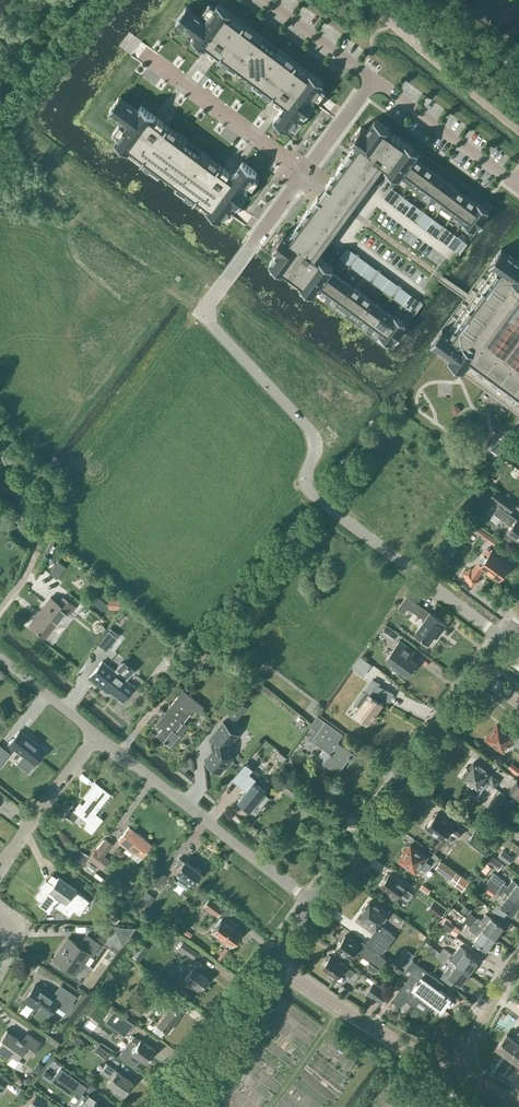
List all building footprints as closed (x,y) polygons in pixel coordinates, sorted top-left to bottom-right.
[(186,5),(176,20),(194,33),(191,37),(283,106),(274,119),(288,129),(300,113),(304,116),(315,101),(311,98),(324,82),(218,2),(205,19),(186,5)] [(122,96),(111,110),(130,124),(117,141),(222,221),(235,204),(239,207),(249,193),(245,190),(258,173),(245,163),(235,176),(144,107),(141,110),(122,96)] [(379,335),(391,344),(394,339),(396,341),(405,329),(403,328),(406,323),(394,315),(394,316),(331,270),(333,267),(319,257),(318,258),(312,254),(345,208),(380,161),(386,166),(385,167),(399,178),(401,175),(463,221),(463,222),(474,230),(477,226),(480,228),(488,216),(486,215),(489,210),(478,202),(477,203),(415,157),(419,151),(405,140),(404,141),(388,130),(389,129),(375,118),(366,130),(361,126),(351,140),(356,144),(327,184),(328,185),(323,191),(319,197),(318,196),(289,236),(283,232),(273,246),(278,250),(272,258),(269,262),(284,272),(284,271),(300,283),(299,284),(313,294),(318,288),(380,334),(379,335)] [(391,186),(383,197),(393,204),(401,193),(391,186)] [(404,196),(396,207),(405,213),(413,202),(404,196)] [(413,202),(405,213),(414,220),(422,209),(413,202)] [(425,211),(417,222),(426,229),(434,218),(425,211)] [(434,218),(426,229),(435,235),(443,225),(434,218)] [(446,227),(438,238),(447,244),(455,234),(446,227)] [(455,234),(447,244),(456,251),(464,240),(455,234)] [(339,257),(349,264),(356,253),(347,246),(339,257)] [(502,249),(490,264),(495,267),(472,298),(447,332),(442,329),(434,339),(435,347),(450,358),(448,361),(518,413),(518,261),(502,249)] [(360,256),(352,266),(361,273),(369,262),(360,256)] [(369,262),(361,273),(370,280),(378,269),(369,262)] [(381,271),(373,282),(382,289),(390,278),(381,271)] [(390,278),(382,289),(391,295),(399,284),(390,278)] [(402,287),(394,298),(403,304),(411,293),(402,287)] [(411,293),(403,304),(412,311),(420,300),(411,293)] [(496,444),(492,449),(497,453),(501,448),(496,444)] [(491,497),(500,504),(494,513),(511,525),(504,536),(513,543),(517,537),(518,538),(518,519),(517,518),(516,518),(509,513),(515,504),(496,490),(491,497)] [(500,579),(511,565),(506,561),(507,559),(494,549),(492,551),(489,549),(472,571),(472,570),(466,573),(473,584),(479,581),(477,578),(484,567),(500,579)] [(20,569),(26,571),(28,561),(23,560),(20,569)] [(404,613),(409,607),(418,614),(425,619),(416,632),(429,643),(436,634),(438,636),(447,624),(431,612),(430,613),(423,608),(413,601),(414,600),(408,595),(398,609),(404,613)] [(69,613),(75,606),(64,598),(59,604),(50,596),(39,611),(38,610),(33,615),(35,616),(28,624),(44,637),(65,610),(69,613)] [(108,610),(119,610),(118,599),(108,600),(108,610)] [(386,626),(381,633),(391,641),(397,634),(386,626)] [(115,635),(107,629),(96,643),(104,649),(115,635)] [(400,639),(386,658),(394,664),(391,668),(399,673),(402,670),(409,675),(418,663),(411,658),(416,651),(400,639)] [(208,652),(197,644),(187,655),(198,664),(208,652)] [(371,664),(362,657),(361,656),(352,667),(363,675),(371,664)] [(120,662),(114,671),(101,661),(89,677),(109,692),(109,691),(122,700),(133,686),(125,679),(131,671),(120,662)] [(355,703),(361,707),(357,713),(369,722),(383,703),(380,700),(382,696),(390,700),(393,693),(378,686),(379,683),(372,679),(364,690),(365,690),(355,703)] [(199,712),(204,706),(184,690),(157,723),(163,728),(157,735),(172,747),(188,726),(184,722),(195,709),(199,712)] [(338,772),(353,753),(338,742),(343,735),(318,717),(312,725),(317,729),(311,737),(314,739),(311,742),(316,745),(318,742),(324,747),(317,757),(330,766),(338,772)] [(240,734),(224,721),(223,722),(224,722),(210,739),(217,745),(205,760),(204,760),(221,774),(221,773),(234,757),(231,744),(239,735),(240,735),(240,734)] [(496,745),(495,746),(503,751),(511,740),(514,743),(514,744),(518,748),(518,738),(507,729),(506,730),(497,724),(487,738),(496,745)] [(32,766),(43,752),(37,747),(38,745),(19,730),(8,743),(25,757),(23,759),(32,766)] [(3,760),(10,751),(0,743),(0,758),(3,760)] [(254,765),(247,760),(232,779),(247,790),(239,801),(251,810),(252,809),(255,812),(260,805),(263,807),(271,797),(265,793),(266,791),(255,782),(257,779),(248,772),(254,765)] [(465,774),(462,777),(470,783),(466,789),(476,797),(487,782),(494,788),(499,780),(490,774),(491,773),(474,761),(469,768),(467,767),(463,772),(465,774)] [(517,779),(507,793),(518,801),(518,780),(517,779)] [(294,797),(299,789),(286,780),(281,788),(294,797)] [(95,813),(110,793),(95,781),(90,787),(91,788),(75,807),(72,805),(65,814),(73,820),(78,814),(86,820),(83,827),(90,832),(102,818),(95,813)] [(434,833),(435,833),(444,839),(451,829),(460,835),(464,829),(456,823),(455,824),(446,817),(445,818),(437,812),(426,827),(427,827),(427,828),(434,833)] [(137,861),(151,844),(128,827),(118,840),(134,852),(131,856),(137,861)] [(486,855),(493,845),(494,845),(475,830),(467,840),(486,855)] [(109,859),(103,854),(112,843),(105,838),(97,849),(96,848),(88,858),(101,868),(109,859)] [(411,845),(400,860),(415,871),(418,867),(425,871),(430,864),(424,859),(426,856),(411,845)] [(498,856),(509,864),(514,857),(503,849),(498,856)] [(84,863),(88,855),(79,850),(75,859),(84,863)] [(493,855),(487,863),(498,870),(503,862),(493,855)] [(183,860),(179,857),(174,864),(178,867),(175,871),(179,874),(177,878),(188,886),(191,882),(192,883),(200,871),(183,859),(183,860)] [(440,860),(440,861),(435,867),(452,879),(457,872),(440,860)] [(160,870),(155,877),(151,882),(158,887),(167,875),(160,870)] [(489,879),(518,901),(518,883),(513,879),(508,885),(504,883),(505,881),(494,872),(489,879)] [(390,873),(381,885),(391,893),(390,895),(395,898),(396,896),(397,897),(401,893),(408,898),(412,892),(405,887),(406,885),(390,873)] [(41,889),(36,897),(41,900),(39,903),(48,910),(47,910),(48,910),(52,904),(68,915),(72,909),(79,914),(88,900),(57,878),(52,885),(45,880),(40,888),(41,889)] [(489,879),(484,885),(496,893),(497,892),(501,894),(496,901),(513,914),(518,905),(518,901),(489,879)] [(217,915),(222,907),(209,897),(203,905),(217,915)] [(432,898),(428,904),(442,915),(446,908),(432,898)] [(387,913),(370,900),(359,916),(376,929),(368,940),(383,951),(395,934),(380,924),(387,913)] [(470,913),(467,917),(495,938),(504,926),(491,917),(486,913),(481,919),(477,917),(477,918),(470,913)] [(240,931),(235,927),(236,925),(228,918),(226,921),(221,917),(211,930),(231,944),(240,931)] [(487,949),(495,938),(467,917),(464,921),(470,926),(469,928),(478,934),(474,939),(487,949)] [(441,925),(455,935),(460,929),(446,918),(441,925)] [(135,927),(114,927),(122,943),(135,927)] [(79,944),(69,937),(65,942),(64,942),(53,959),(75,974),(89,954),(92,956),(101,944),(86,934),(79,944)] [(365,957),(368,959),(369,960),(368,962),(367,964),(367,966),(368,968),(370,970),(372,971),(373,971),(375,971),(377,971),(379,969),(380,968),(387,958),(362,940),(359,945),(345,935),(336,947),(350,957),(351,956),(354,958),(355,956),(356,955),(358,955),(361,955),(362,956),(365,957)] [(458,948),(463,942),(455,936),(450,942),(458,948)] [(192,957),(196,952),(182,942),(178,948),(182,952),(183,950),(192,957)] [(451,953),(444,948),(441,952),(448,957),(451,953)] [(409,951),(400,962),(405,966),(413,955),(409,951)] [(448,957),(441,952),(438,956),(445,961),(448,957)] [(465,952),(457,963),(469,973),(478,961),(465,952)] [(354,972),(331,955),(322,966),(337,977),(342,971),(351,977),(354,972)] [(445,983),(437,977),(413,959),(407,966),(414,971),(392,1000),(400,1005),(414,992),(419,996),(417,998),(428,1006),(427,1008),(428,1008),(432,1002),(441,1009),(443,1007),(451,997),(440,989),(445,983)] [(199,971),(203,965),(197,960),(183,979),(191,984),(192,982),(199,988),(207,977),(199,971)] [(457,963),(452,960),(444,972),(461,984),(469,973),(457,963)] [(366,993),(380,1003),(388,992),(374,982),(366,993)] [(52,995),(35,984),(24,999),(47,1015),(53,1007),(63,1014),(76,995),(60,984),(52,995)] [(155,988),(145,995),(154,1008),(157,1005),(165,1011),(156,1023),(152,1029),(160,1035),(165,1029),(166,1030),(180,1011),(164,1000),(155,988)] [(114,1010),(107,1018),(126,1031),(132,1023),(114,1010)] [(89,1019),(84,1026),(91,1031),(96,1024),(89,1019)] [(0,1043),(0,1052),(9,1059),(7,1062),(13,1067),(19,1059),(17,1058),(24,1049),(32,1054),(40,1042),(27,1033),(22,1040),(6,1029),(1,1037),(3,1039),(0,1043)] [(509,1056),(518,1043),(518,1031),(514,1038),(507,1033),(497,1047),(509,1056)] [(133,1035),(119,1054),(134,1065),(140,1058),(146,1062),(154,1050),(140,1039),(139,1039),(133,1035)] [(93,1049),(106,1059),(111,1052),(98,1043),(93,1049)] [(509,1056),(518,1063),(518,1043),(509,1056)] [(120,1097),(123,1093),(132,1081),(106,1062),(100,1071),(102,1073),(102,1074),(109,1079),(107,1082),(115,1088),(113,1091),(120,1097)] [(56,1075),(79,1092),(85,1084),(61,1067),(56,1075)] [(30,1106),(51,1106),(52,1105),(36,1093),(27,1105),(30,1106)] [(102,1105),(103,1104),(88,1094),(83,1101),(90,1106),(104,1106),(102,1105)]
